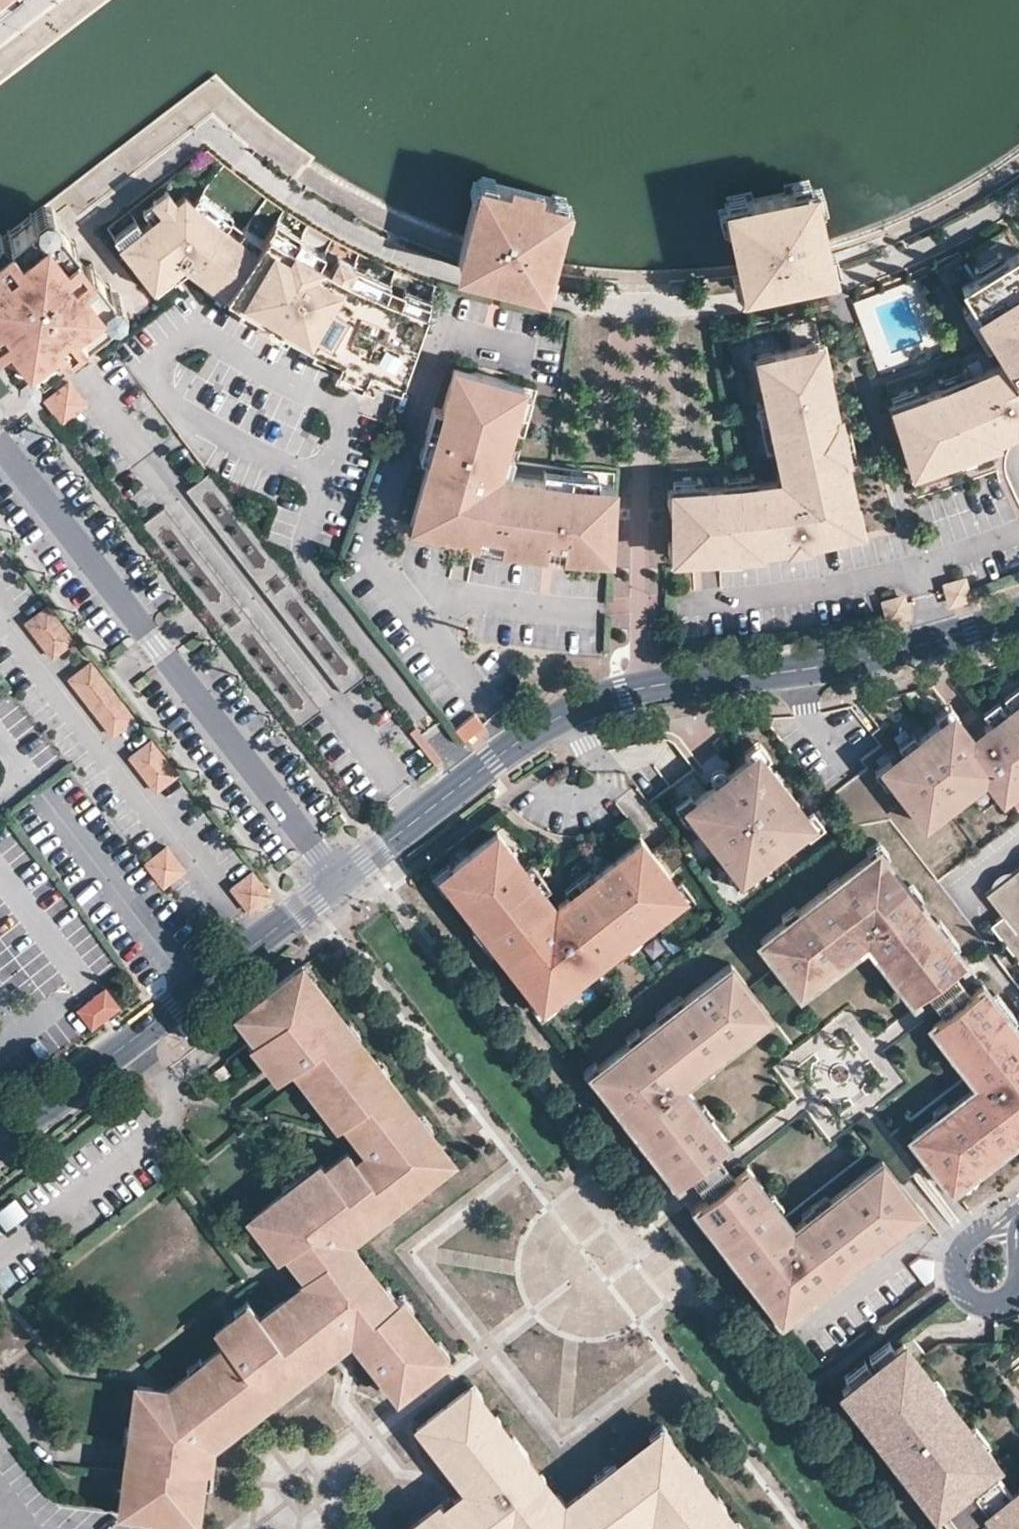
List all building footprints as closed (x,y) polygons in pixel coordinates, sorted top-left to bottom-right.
[(20,0),(0,0),(0,15),(20,0)] [(810,184),(808,177),(791,180),(792,188),(810,184)] [(481,178),(480,178),(479,180),(476,192),(490,196),(494,181),(481,178)] [(476,192),(479,180),(474,179),(471,192),(476,192)] [(549,210),(553,196),(494,181),(490,196),(476,192),(459,261),(488,268),(519,275),(532,278),(535,264),(550,267),(563,214),(549,210)] [(811,188),(810,184),(792,188),(793,190),(800,188),(803,200),(815,197),(816,204),(818,204),(814,187),(811,188)] [(825,202),(821,185),(814,187),(818,204),(825,202)] [(176,199),(167,187),(143,208),(152,218),(176,199)] [(793,190),(746,199),(738,201),(741,213),(729,215),(730,222),(739,266),(825,248),(816,204),(815,197),(803,200),(800,188),(793,190)] [(234,216),(201,190),(194,200),(226,225),(234,216)] [(744,190),(726,194),(728,202),(746,198),(744,190)] [(566,194),(554,191),(553,196),(565,199),(566,194)] [(404,375),(427,308),(399,297),(385,292),(349,276),(332,267),(320,261),(294,245),(269,229),(263,237),(256,247),(239,234),(226,225),(194,200),(185,193),(176,199),(152,218),(143,225),(121,242),(151,281),(158,276),(161,280),(173,271),(184,263),(189,266),(191,267),(207,279),(219,287),(221,284),(229,290),(233,285),(248,295),(242,303),(259,313),(255,320),(269,328),(274,322),(290,331),(293,332),(297,326),(318,336),(316,341),(342,353),(339,359),(341,360),(350,364),(348,369),(364,376),(365,373),(369,362),(404,375)] [(565,199),(553,196),(549,210),(563,214),(566,201),(567,200),(565,199)] [(741,213),(738,201),(746,199),(746,198),(728,202),(729,205),(726,205),(730,222),(729,215),(741,213)] [(568,215),(571,203),(566,201),(563,214),(568,215)] [(57,219),(46,205),(0,241),(0,263),(57,219)] [(730,222),(726,205),(718,207),(722,224),(730,222)] [(143,225),(137,218),(115,235),(121,242),(143,225)] [(301,234),(277,218),(269,229),(294,245),(300,236),(301,234)] [(118,298),(91,263),(87,266),(70,245),(74,242),(57,219),(0,263),(0,339),(24,370),(60,343),(56,337),(76,321),(81,327),(118,298)] [(263,237),(246,225),(239,234),(256,247),(263,237)] [(326,251),(300,236),(294,245),(320,261),(326,251)] [(825,248),(739,266),(740,270),(745,287),(746,290),(755,287),(820,273),(830,272),(829,269),(826,251),(825,248)] [(838,267),(835,249),(828,251),(831,268),(838,267)] [(1002,259),(1000,260),(1002,263),(985,274),(983,271),(981,272),(962,284),(972,301),(988,326),(995,338),(1007,357),(971,380),(970,381),(959,385),(947,389),(946,384),(944,385),(920,393),(903,400),(907,411),(897,415),(898,419),(909,455),(911,460),(926,455),(929,463),(933,461),(960,451),(959,448),(972,443),(974,447),(996,438),(996,437),(995,434),(1018,424),(1018,249),(1002,259)] [(1002,259),(998,251),(976,265),(981,272),(983,271),(985,274),(1002,263),(1000,260),(1002,259)] [(355,261),(339,252),(332,267),(349,276),(355,262),(355,261)] [(391,279),(355,262),(349,276),(385,292),(391,281),(391,279)] [(189,266),(184,263),(173,271),(177,275),(189,266)] [(550,267),(535,264),(532,278),(547,282),(550,267)] [(555,269),(550,267),(547,282),(552,283),(555,269)] [(519,275),(488,268),(486,275),(516,283),(517,283),(519,275)] [(743,287),(740,270),(732,272),(736,289),(743,287)] [(161,280),(158,276),(151,281),(157,290),(162,286),(177,275),(173,271),(161,280)] [(547,282),(532,278),(531,283),(545,287),(547,282)] [(229,290),(221,284),(219,287),(207,279),(204,283),(215,292),(224,298),(227,293),(229,290)] [(248,295),(233,285),(229,290),(227,293),(242,303),(248,295)] [(431,297),(404,286),(399,297),(427,308),(431,297)] [(988,326),(972,301),(965,306),(980,331),(988,326)] [(259,313),(242,303),(238,310),(255,320),(259,313)] [(60,343),(81,327),(76,321),(56,337),(60,343)] [(290,331),(274,322),(269,328),(286,338),(290,331)] [(318,336),(297,326),(293,332),(314,344),(316,341),(318,336)] [(995,338),(988,326),(980,331),(988,343),(995,338)] [(825,340),(818,342),(818,338),(806,340),(807,344),(810,343),(812,353),(823,351),(826,365),(830,364),(825,342),(825,340)] [(342,353),(316,341),(314,344),(311,351),(337,363),(339,359),(342,353)] [(738,551),(761,549),(761,546),(788,542),(788,545),(809,541),(809,538),(840,531),(843,531),(839,510),(856,506),(856,503),(846,457),(842,442),(836,412),(826,365),(823,351),(812,353),(810,343),(807,344),(791,347),(780,350),(771,351),(768,353),(770,363),(760,365),(762,378),(767,399),(770,414),(776,442),(783,440),(788,469),(792,485),(779,488),(778,478),(753,481),(751,481),(752,486),(740,487),(728,488),(727,484),(726,484),(700,485),(683,486),(683,499),(672,499),(672,504),(668,504),(669,541),(672,541),(673,546),(689,545),(690,554),(694,554),(723,552),(722,548),(738,547),(738,551)] [(771,351),(770,348),(758,351),(759,354),(754,355),(754,357),(759,378),(762,378),(760,365),(770,363),(768,353),(771,351)] [(348,369),(350,364),(341,360),(339,359),(337,363),(334,373),(361,384),(364,376),(348,369)] [(404,375),(369,362),(365,373),(400,386),(404,375)] [(518,406),(523,390),(524,383),(456,364),(443,408),(436,433),(432,448),(429,458),(414,512),(434,517),(431,529),(460,535),(462,525),(479,528),(502,533),(501,543),(529,548),(530,543),(538,537),(541,537),(540,549),(563,552),(564,540),(567,540),(574,548),(574,553),(611,555),(614,484),(598,483),(571,482),(544,478),(514,473),(510,472),(500,469),(506,450),(513,422),(518,406)] [(969,375),(966,367),(953,371),(959,385),(970,381),(968,376),(969,375)] [(959,385),(953,371),(941,376),(944,385),(946,384),(947,389),(959,385)] [(916,384),(892,394),(895,405),(894,405),(890,407),(894,421),(898,419),(897,415),(907,411),(903,400),(920,393),(916,384)] [(532,392),(523,390),(518,406),(528,408),(532,392)] [(770,414),(767,399),(757,401),(760,416),(770,414)] [(436,433),(443,408),(434,405),(427,430),(436,433)] [(523,425),(528,408),(518,406),(513,422),(523,425)] [(852,439),(846,411),(836,412),(842,442),(852,439)] [(776,442),(770,414),(760,416),(766,444),(776,442)] [(432,448),(436,433),(427,430),(422,445),(432,448)] [(855,454),(852,439),(842,442),(846,457),(855,454)] [(972,443),(959,448),(960,451),(962,456),(975,452),(974,447),(972,443)] [(432,448),(422,445),(420,455),(429,458),(432,448)] [(510,472),(515,453),(506,450),(500,469),(510,472)] [(929,463),(926,455),(911,460),(909,455),(905,456),(908,468),(914,466),(916,472),(934,465),(933,461),(929,463)] [(572,472),(545,468),(544,478),(571,482),(572,472)] [(792,485),(788,469),(778,471),(778,478),(779,488),(792,485)] [(599,473),(572,472),(571,482),(598,483),(599,473)] [(752,473),(750,473),(739,474),(740,487),(752,486),(751,481),(753,481),(752,473)] [(739,474),(727,475),(725,476),(726,484),(727,484),(728,488),(740,487),(739,474)] [(697,476),(673,478),(671,478),(672,488),(668,488),(668,504),(672,504),(672,499),(683,499),(683,486),(700,485),(699,476),(697,476)] [(864,524),(859,502),(856,503),(856,506),(839,510),(843,531),(840,531),(841,535),(859,531),(858,526),(864,524)] [(434,517),(414,512),(411,523),(431,529),(434,517)] [(502,533),(479,528),(476,539),(501,543),(502,533)] [(530,543),(529,548),(540,549),(541,537),(538,537),(530,543)] [(574,548),(567,540),(564,540),(563,552),(574,553),(574,548)] [(689,545),(673,546),(672,541),(669,541),(669,553),(673,553),(673,559),(694,557),(694,554),(690,554),(689,545)] [(738,547),(722,548),(723,552),(723,557),(738,556),(738,551),(738,547)] [(969,596),(964,578),(947,583),(952,601),(964,597),(969,596)] [(908,613),(904,596),(885,600),(890,618),(908,613)] [(72,638),(45,603),(24,620),(51,653),(72,638)] [(132,716),(89,659),(67,676),(111,732),(132,716)] [(1016,681),(1002,692),(1007,697),(1001,702),(997,697),(983,707),(991,717),(1018,695),(1018,685),(1016,681)] [(974,731),(973,732),(956,712),(945,721),(941,717),(916,737),(919,741),(906,752),(905,753),(894,762),(901,771),(892,778),(926,820),(950,801),(971,785),(986,773),(998,788),(1003,794),(1010,789),(1018,782),(1018,695),(991,717),(990,718),(985,722),(988,727),(977,736),(974,731)] [(958,711),(950,701),(948,702),(937,711),(941,717),(945,721),(956,712),(958,711)] [(458,725),(464,741),(486,732),(480,716),(458,725)] [(916,737),(911,731),(898,741),(906,752),(919,741),(916,737)] [(177,773),(150,738),(128,755),(155,788),(177,773)] [(771,754),(760,739),(745,750),(749,756),(756,765),(765,758),(771,754)] [(796,796),(765,758),(756,765),(749,756),(735,767),(729,772),(715,783),(710,787),(695,799),(703,808),(694,815),(736,869),(745,862),(752,871),(806,829),(798,819),(808,811),(796,796)] [(901,771),(894,762),(890,756),(876,767),(887,782),(892,778),(901,771)] [(726,768),(713,779),(715,783),(729,772),(726,768)] [(998,788),(986,773),(971,785),(983,800),(998,788)] [(1010,789),(1018,799),(1018,782),(1010,789)] [(695,799),(691,793),(676,804),(688,819),(694,815),(703,808),(695,799)] [(825,823),(813,807),(808,811),(798,819),(806,829),(811,835),(825,823)] [(652,854),(640,839),(594,874),(596,878),(572,896),(569,892),(556,903),(544,889),(540,892),(522,868),(525,865),(498,831),(453,865),(463,877),(450,886),(478,922),(482,919),(502,944),(497,947),(535,996),(545,988),(554,997),(614,952),(609,947),(635,927),(639,933),(675,905),(665,893),(677,885),(670,877),(652,854)] [(694,859),(675,835),(652,854),(670,877),(694,859)] [(890,855),(880,842),(870,850),(874,854),(880,863),(885,859),(890,855)] [(167,844),(144,863),(162,887),(186,868),(167,844)] [(914,906),(904,893),(909,889),(885,859),(880,863),(874,854),(801,911),(805,916),(792,926),(788,921),(763,940),(803,992),(816,982),(812,977),(824,967),(837,958),(840,962),(871,939),(888,962),(904,982),(932,961),(946,979),(957,970),(966,963),(956,950),(951,954),(941,941),(931,929),(936,925),(919,902),(914,906)] [(436,869),(431,874),(444,890),(450,886),(463,877),(453,865),(448,860),(436,869)] [(531,861),(525,865),(522,868),(540,892),(544,889),(550,885),(531,861)] [(752,871),(745,862),(736,869),(730,874),(741,888),(756,877),(752,871)] [(565,886),(569,892),(572,896),(596,878),(594,874),(588,869),(565,886)] [(988,894),(1006,915),(994,925),(1018,957),(1018,869),(988,894)] [(271,897),(250,870),(230,886),(249,910),(271,897)] [(682,881),(677,885),(665,893),(675,905),(678,909),(689,901),(695,897),(682,881)] [(924,898),(913,885),(909,889),(904,893),(914,906),(919,902),(924,898)] [(801,911),(797,906),(784,916),(788,921),(792,926),(805,916),(801,911)] [(502,944),(482,919),(478,922),(497,947),(502,944)] [(951,933),(941,921),(936,925),(931,929),(941,941),(951,933)] [(497,947),(478,922),(472,927),(491,951),(497,947)] [(609,947),(614,952),(618,957),(642,937),(639,933),(635,927),(609,947)] [(961,946),(951,933),(941,941),(951,954),(956,950),(961,946)] [(840,962),(837,958),(824,967),(832,977),(844,968),(840,962)] [(946,979),(932,961),(904,982),(907,987),(918,1000),(929,992),(946,979)] [(904,982),(888,962),(883,966),(902,991),(907,987),(904,982)] [(302,963),(294,969),(304,982),(312,977),(302,963)] [(769,1009),(733,963),(686,1000),(674,1009),(661,1019),(644,1033),(648,1037),(635,1047),(631,1043),(601,1066),(607,1074),(600,1080),(629,1117),(633,1113),(643,1126),(653,1138),(648,1142),(666,1164),(671,1161),(685,1180),(692,1175),(703,1166),(689,1148),(717,1126),(711,1118),(701,1106),(684,1083),(701,1070),(698,1065),(710,1055),(722,1046),(726,1051),(749,1033),(745,1028),(769,1009)] [(832,977),(824,967),(812,977),(816,982),(803,992),(806,997),(832,977)] [(322,989),(312,977),(304,982),(294,969),(232,1017),(252,1043),(257,1040),(267,1052),(258,1059),(275,1081),(293,1068),(338,1126),(345,1122),(368,1151),(358,1159),(349,1149),(325,1167),(322,1162),(310,1171),(317,1180),(305,1189),(294,1197),(288,1190),(252,1217),(282,1256),(285,1255),(296,1245),(305,1256),(296,1263),(304,1274),(301,1277),(305,1282),(283,1298),(320,1346),(326,1353),(333,1347),(339,1343),(351,1334),(358,1329),(376,1352),(369,1356),(386,1378),(396,1391),(437,1361),(427,1348),(436,1342),(410,1307),(401,1314),(391,1301),(387,1303),(378,1291),(390,1281),(362,1246),(346,1259),(338,1247),(354,1235),(352,1233),(439,1167),(432,1158),(445,1148),(428,1128),(422,1133),(412,1120),(419,1115),(411,1105),(406,1107),(389,1084),(393,1082),(384,1069),(376,1075),(368,1063),(375,1058),(356,1033),(347,1038),(340,1027),(347,1022),(339,1011),(335,1014),(318,992),(322,989)] [(976,994),(957,970),(946,979),(929,992),(948,1016),(965,1002),(976,994)] [(108,986),(77,1011),(95,1033),(126,1009),(108,986)] [(1012,1022),(1007,1026),(998,1014),(989,1002),(994,998),(985,987),(976,994),(965,1002),(978,1020),(949,1043),(963,1061),(980,1082),(949,1105),(954,1112),(942,1121),(937,1115),(912,1134),(915,1137),(951,1184),(965,1174),(961,1169),(973,1160),(985,1151),(989,1155),(1018,1132),(1018,1031),(1012,1022)] [(541,1015),(547,1011),(558,1002),(555,998),(554,997),(545,988),(535,996),(529,1000),(541,1015)] [(686,1000),(682,995),(670,1005),(674,1009),(686,1000)] [(1008,1006),(999,995),(994,998),(989,1002),(998,1014),(1008,1006)] [(978,1020),(965,1002),(948,1016),(936,1025),(945,1038),(949,1043),(978,1020)] [(674,1009),(670,1005),(657,1014),(661,1019),(674,1009)] [(1017,1018),(1008,1006),(998,1014),(1007,1026),(1012,1022),(1017,1018)] [(777,1019),(769,1009),(745,1028),(749,1033),(753,1038),(777,1019)] [(356,1033),(347,1022),(340,1027),(347,1038),(356,1033)] [(644,1033),(640,1028),(627,1038),(631,1043),(635,1047),(648,1037),(644,1033)] [(949,1043),(945,1038),(940,1042),(958,1065),(963,1061),(949,1043)] [(257,1040),(252,1043),(243,1049),(254,1062),(258,1059),(267,1052),(257,1040)] [(726,1051),(722,1046),(710,1055),(718,1065),(730,1055),(726,1051)] [(718,1065),(710,1055),(698,1065),(701,1070),(706,1075),(718,1065)] [(384,1069),(375,1058),(368,1063),(376,1075),(384,1069)] [(601,1066),(597,1061),(590,1067),(600,1080),(607,1074),(601,1066)] [(600,1080),(590,1067),(584,1071),(594,1084),(599,1080),(600,1080)] [(629,1117),(600,1080),(599,1080),(628,1117),(629,1117)] [(954,1112),(949,1105),(946,1101),(934,1110),(937,1115),(942,1121),(954,1112)] [(716,1114),(706,1102),(701,1106),(711,1118),(716,1114)] [(633,1113),(629,1117),(639,1129),(643,1126),(633,1113)] [(428,1128),(419,1115),(412,1120),(422,1133),(428,1128)] [(623,1121),(633,1134),(639,1129),(629,1117),(628,1117),(623,1121)] [(653,1138),(643,1126),(639,1129),(648,1142),(653,1138)] [(731,1144),(717,1126),(689,1148),(703,1166),(719,1153),(731,1144)] [(648,1142),(639,1129),(633,1134),(643,1146),(648,1142)] [(666,1164),(648,1142),(665,1165),(666,1164)] [(451,1158),(445,1148),(432,1158),(439,1167),(451,1158)] [(992,1161),(989,1155),(985,1151),(973,1160),(980,1170),(992,1161)] [(738,1177),(719,1153),(703,1166),(692,1175),(710,1198),(722,1189),(738,1177)] [(812,1221),(808,1216),(795,1226),(782,1209),(773,1196),(765,1187),(737,1209),(722,1189),(710,1198),(703,1204),(718,1223),(714,1227),(734,1252),(738,1248),(748,1261),(757,1274),(753,1277),(780,1311),(787,1306),(790,1311),(792,1309),(847,1266),(843,1261),(855,1252),(867,1243),(871,1248),(898,1226),(894,1222),(918,1203),(882,1158),(833,1196),(837,1201),(824,1211),(812,1221)] [(980,1170),(973,1160),(961,1169),(965,1174),(951,1184),(955,1189),(980,1170)] [(685,1180),(671,1161),(666,1164),(680,1183),(685,1180)] [(680,1183),(666,1164),(665,1165),(660,1169),(675,1188),(680,1183)] [(307,1168),(296,1176),(305,1189),(317,1180),(310,1171),(307,1168)] [(765,1187),(750,1168),(738,1177),(722,1189),(737,1209),(765,1187)] [(294,1197),(305,1189),(296,1176),(284,1186),(288,1190),(294,1197)] [(5,1224),(27,1208),(15,1191),(0,1202),(0,1217),(5,1224)] [(833,1196),(831,1194),(829,1192),(816,1201),(824,1211),(837,1201),(833,1196)] [(787,1205),(778,1193),(773,1196),(782,1209),(787,1205)] [(824,1211),(816,1201),(804,1211),(808,1216),(812,1221),(824,1211)] [(925,1213),(918,1203),(894,1222),(898,1226),(902,1231),(922,1215),(925,1213)] [(718,1223),(703,1204),(699,1207),(714,1227),(718,1223)] [(714,1227),(699,1207),(693,1212),(708,1231),(713,1227),(714,1227)] [(734,1252),(714,1227),(713,1227),(733,1253),(734,1252)] [(362,1246),(354,1235),(338,1247),(346,1259),(362,1246)] [(875,1252),(871,1248),(867,1243),(855,1252),(863,1262),(875,1252)] [(292,1265),(296,1263),(305,1256),(296,1245),(285,1255),(292,1265)] [(748,1261),(738,1248),(734,1252),(743,1264),(748,1261)] [(743,1264),(734,1252),(733,1253),(728,1256),(738,1269),(743,1264)] [(863,1262),(855,1252),(843,1261),(847,1266),(851,1271),(863,1262)] [(757,1274),(748,1261),(743,1264),(753,1277),(757,1274)] [(753,1277),(743,1264),(738,1269),(747,1282),(752,1278),(753,1277)] [(780,1311),(753,1277),(752,1278),(779,1312),(780,1311)] [(400,1294),(390,1281),(378,1291),(387,1303),(391,1301),(400,1294)] [(400,1294),(391,1301),(401,1314),(410,1307),(400,1294)] [(259,1315),(257,1312),(244,1322),(236,1314),(214,1333),(223,1345),(202,1361),(208,1369),(197,1378),(190,1371),(166,1389),(138,1385),(131,1427),(141,1429),(140,1446),(130,1445),(122,1499),(140,1502),(139,1509),(178,1514),(179,1505),(196,1508),(199,1483),(206,1483),(210,1444),(219,1437),(213,1429),(225,1419),(232,1427),(256,1408),(249,1400),(263,1389),(270,1397),(279,1390),(277,1387),(301,1368),(304,1370),(314,1362),(309,1355),(320,1346),(283,1298),(259,1315)] [(234,1311),(236,1314),(244,1322),(257,1312),(248,1300),(234,1311)] [(790,1311),(787,1306),(780,1311),(784,1321),(794,1316),(790,1311)] [(784,1321),(780,1311),(779,1312),(774,1316),(782,1326),(784,1321)] [(351,1334),(369,1356),(376,1352),(358,1329),(351,1334)] [(918,1342),(912,1334),(903,1341),(920,1363),(928,1356),(918,1342)] [(895,1347),(890,1340),(869,1355),(875,1363),(879,1369),(886,1363),(881,1358),(895,1347)] [(940,1390),(935,1393),(929,1386),(934,1382),(920,1363),(903,1341),(895,1347),(881,1358),(886,1363),(879,1369),(875,1363),(870,1366),(875,1372),(868,1377),(863,1371),(849,1381),(841,1388),(872,1428),(877,1424),(883,1431),(878,1435),(903,1467),(909,1475),(913,1472),(919,1480),(924,1487),(921,1490),(925,1495),(927,1497),(938,1512),(945,1506),(961,1527),(958,1528),(963,1528),(986,1511),(994,1505),(1007,1522),(1012,1528),(1011,1528),(1018,1528),(1018,1484),(1012,1489),(994,1467),(1000,1462),(987,1444),(984,1446),(979,1450),(966,1434),(969,1432),(963,1424),(957,1429),(948,1417),(954,1412),(946,1402),(948,1400),(940,1390)] [(446,1354),(436,1342),(427,1348),(437,1361),(446,1354)] [(326,1353),(320,1346),(309,1355),(314,1362),(326,1353)] [(187,1367),(190,1371),(197,1378),(208,1369),(202,1361),(199,1357),(187,1367)] [(870,1366),(865,1359),(844,1374),(849,1381),(863,1371),(868,1377),(875,1372),(870,1366)] [(943,1387),(938,1380),(934,1382),(929,1386),(935,1393),(940,1390),(943,1387)] [(482,1392),(475,1383),(465,1391),(473,1400),(477,1396),(482,1392)] [(256,1408),(270,1397),(263,1389),(249,1400),(256,1408)] [(560,1510),(550,1498),(555,1494),(524,1455),(519,1459),(506,1442),(511,1438),(477,1396),(473,1400),(465,1391),(464,1390),(426,1419),(428,1420),(435,1429),(429,1433),(452,1462),(457,1457),(464,1466),(458,1470),(467,1482),(462,1487),(468,1494),(459,1501),(471,1516),(476,1513),(477,1514),(478,1513),(482,1519),(477,1524),(481,1528),(625,1528),(616,1519),(641,1498),(648,1507),(641,1513),(649,1522),(655,1528),(731,1528),(728,1526),(733,1522),(720,1505),(715,1508),(708,1500),(713,1496),(664,1434),(657,1440),(653,1435),(617,1464),(621,1469),(604,1482),(600,1477),(568,1503),(560,1510)] [(958,1417),(954,1412),(948,1417),(957,1429),(963,1424),(958,1417)] [(219,1437),(232,1427),(225,1419),(213,1429),(219,1437)] [(435,1429),(428,1420),(418,1428),(425,1436),(429,1433),(435,1429)] [(669,1430),(663,1421),(650,1431),(653,1435),(657,1440),(664,1434),(669,1430)] [(883,1431),(877,1424),(872,1428),(871,1429),(877,1436),(878,1435),(883,1431)] [(988,1442),(976,1426),(969,1432),(966,1434),(979,1450),(984,1446),(987,1444),(988,1442)] [(124,1444),(130,1445),(140,1446),(141,1429),(131,1427),(126,1427),(124,1444)] [(528,1451),(515,1435),(511,1438),(506,1442),(519,1459),(524,1455),(528,1451)] [(464,1466),(457,1457),(452,1462),(447,1465),(454,1474),(458,1470),(464,1466)] [(617,1464),(613,1459),(596,1472),(600,1477),(604,1482),(621,1469),(617,1464)] [(919,1480),(913,1472),(909,1475),(903,1467),(902,1468),(914,1483),(919,1480)] [(914,1483),(902,1468),(897,1472),(909,1487),(914,1483)] [(924,1487),(919,1480),(914,1483),(926,1498),(927,1497),(925,1495),(921,1490),(924,1487)] [(926,1498),(914,1483),(909,1487),(921,1502),(926,1498)] [(468,1494),(462,1487),(454,1493),(459,1501),(468,1494)] [(568,1503),(564,1497),(559,1491),(555,1494),(550,1498),(560,1510),(568,1503)] [(724,1501),(718,1492),(713,1496),(708,1500),(715,1508),(720,1505),(724,1501)] [(641,1498),(616,1519),(625,1528),(640,1528),(649,1522),(641,1513),(648,1507),(641,1498)] [(122,1499),(121,1507),(139,1509),(140,1502),(122,1499)] [(459,1501),(448,1509),(463,1528),(481,1528),(477,1524),(471,1516),(459,1501)] [(447,1510),(441,1503),(433,1509),(438,1517),(447,1510)] [(196,1508),(179,1505),(178,1514),(194,1516),(196,1508)] [(1007,1522),(994,1505),(986,1511),(999,1528),(1007,1522)] [(945,1506),(938,1512),(937,1513),(949,1528),(958,1528),(961,1527),(945,1506)] [(438,1517),(433,1509),(407,1528),(463,1528),(448,1509),(447,1510),(438,1517)] [(482,1519),(478,1513),(477,1514),(476,1513),(471,1516),(477,1524),(482,1519)] [(937,1513),(932,1516),(942,1528),(949,1528),(937,1513)]
